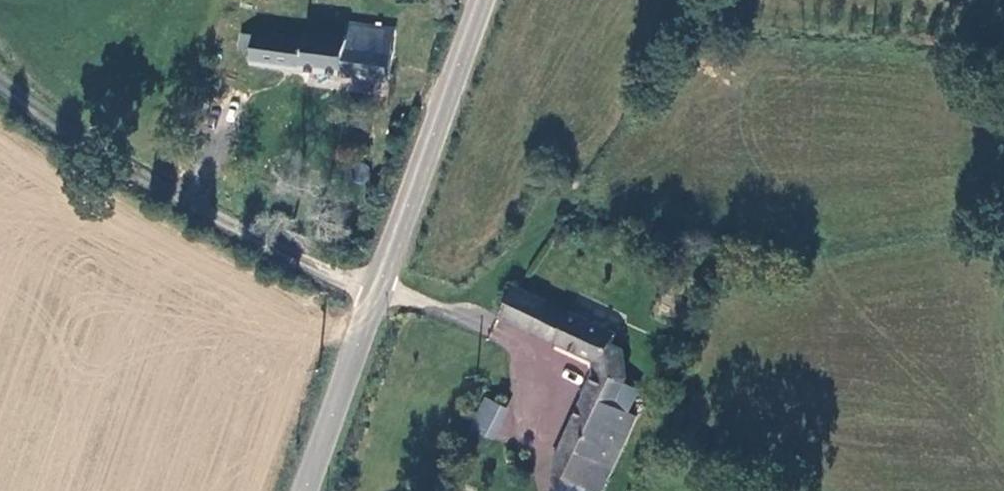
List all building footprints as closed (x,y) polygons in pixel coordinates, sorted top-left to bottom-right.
[(256,36),(245,34),(242,48),(256,51),(254,61),(391,78),(396,32),(354,25),(352,41),(308,36),(308,39),(257,32),(256,36)] [(643,342),(618,330),(616,334),(517,289),(505,318),(599,363),(601,371),(554,471),(598,490),(604,490),(650,386),(650,361),(638,355),(643,342)] [(500,416),(483,407),(469,432),(488,442),(500,416)]
